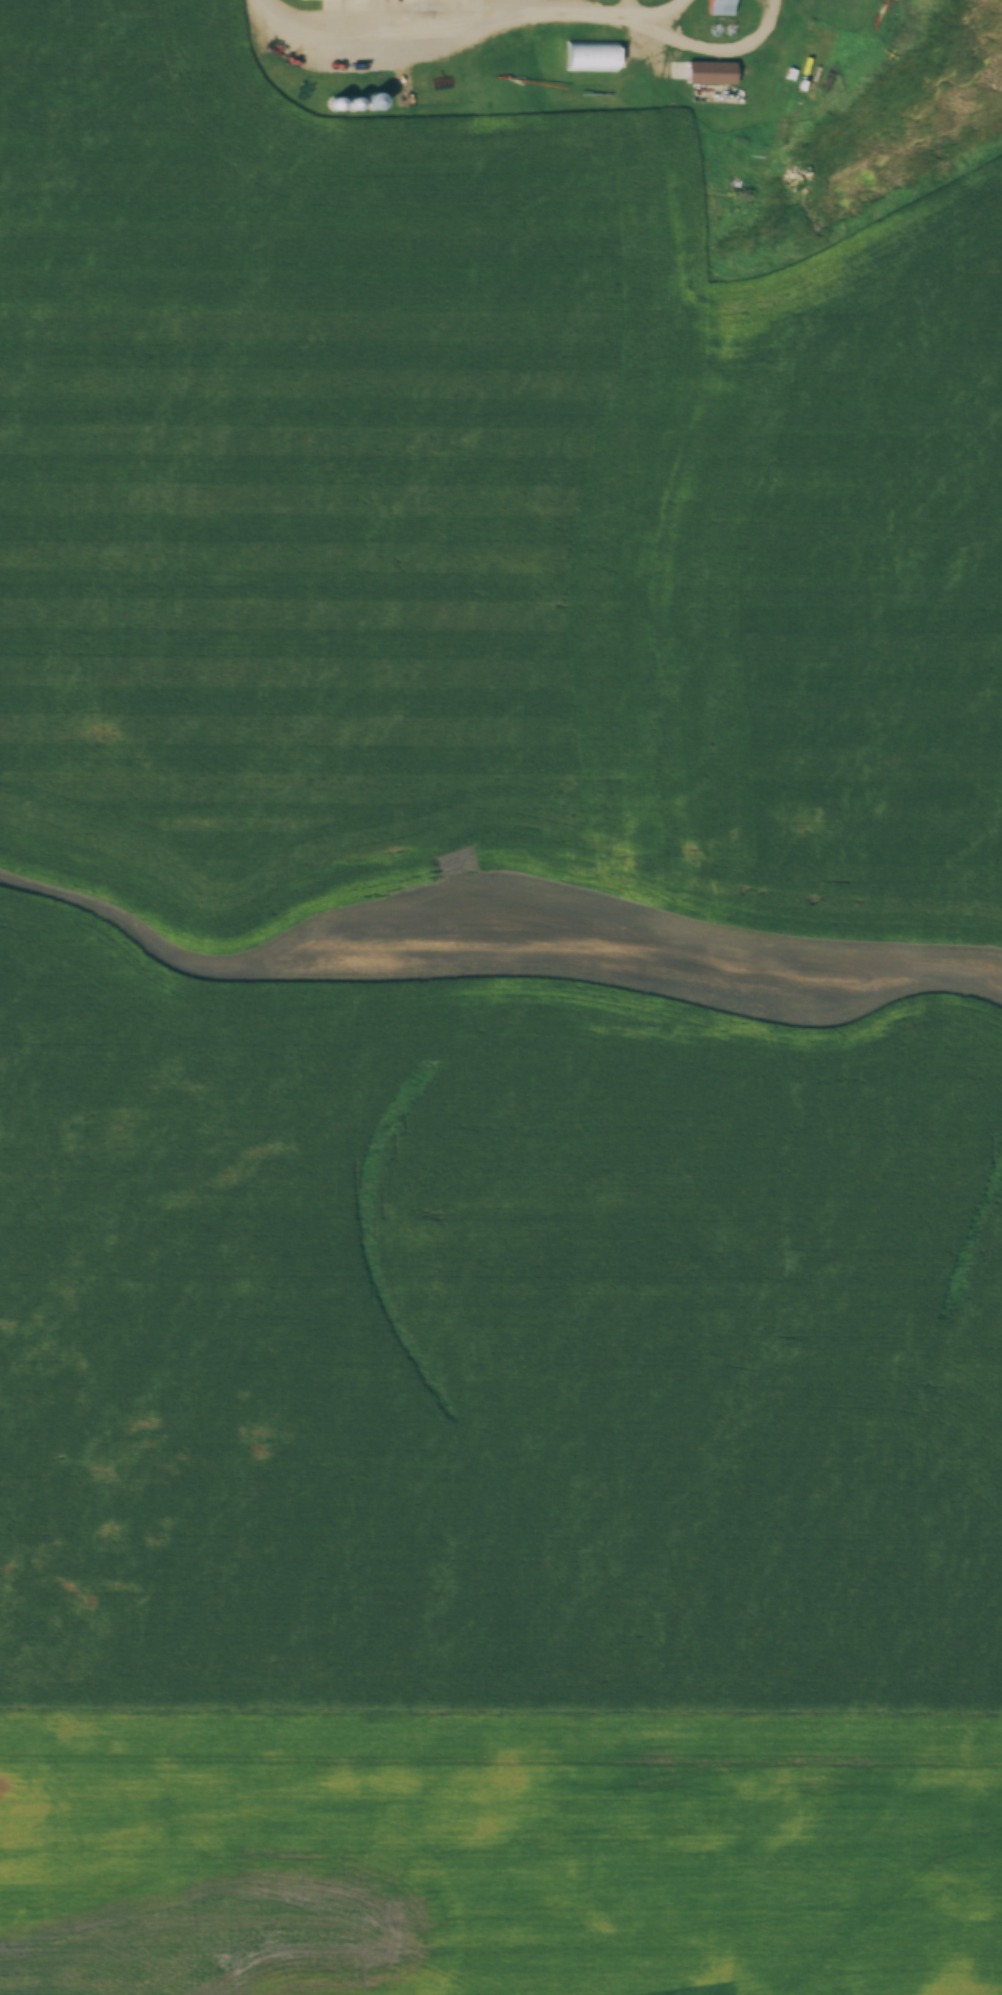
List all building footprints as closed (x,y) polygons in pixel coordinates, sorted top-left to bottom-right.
[(706,16),(731,16),(731,0),(706,0),(706,16)] [(685,84),(733,85),(734,63),(686,63),(685,84)]
